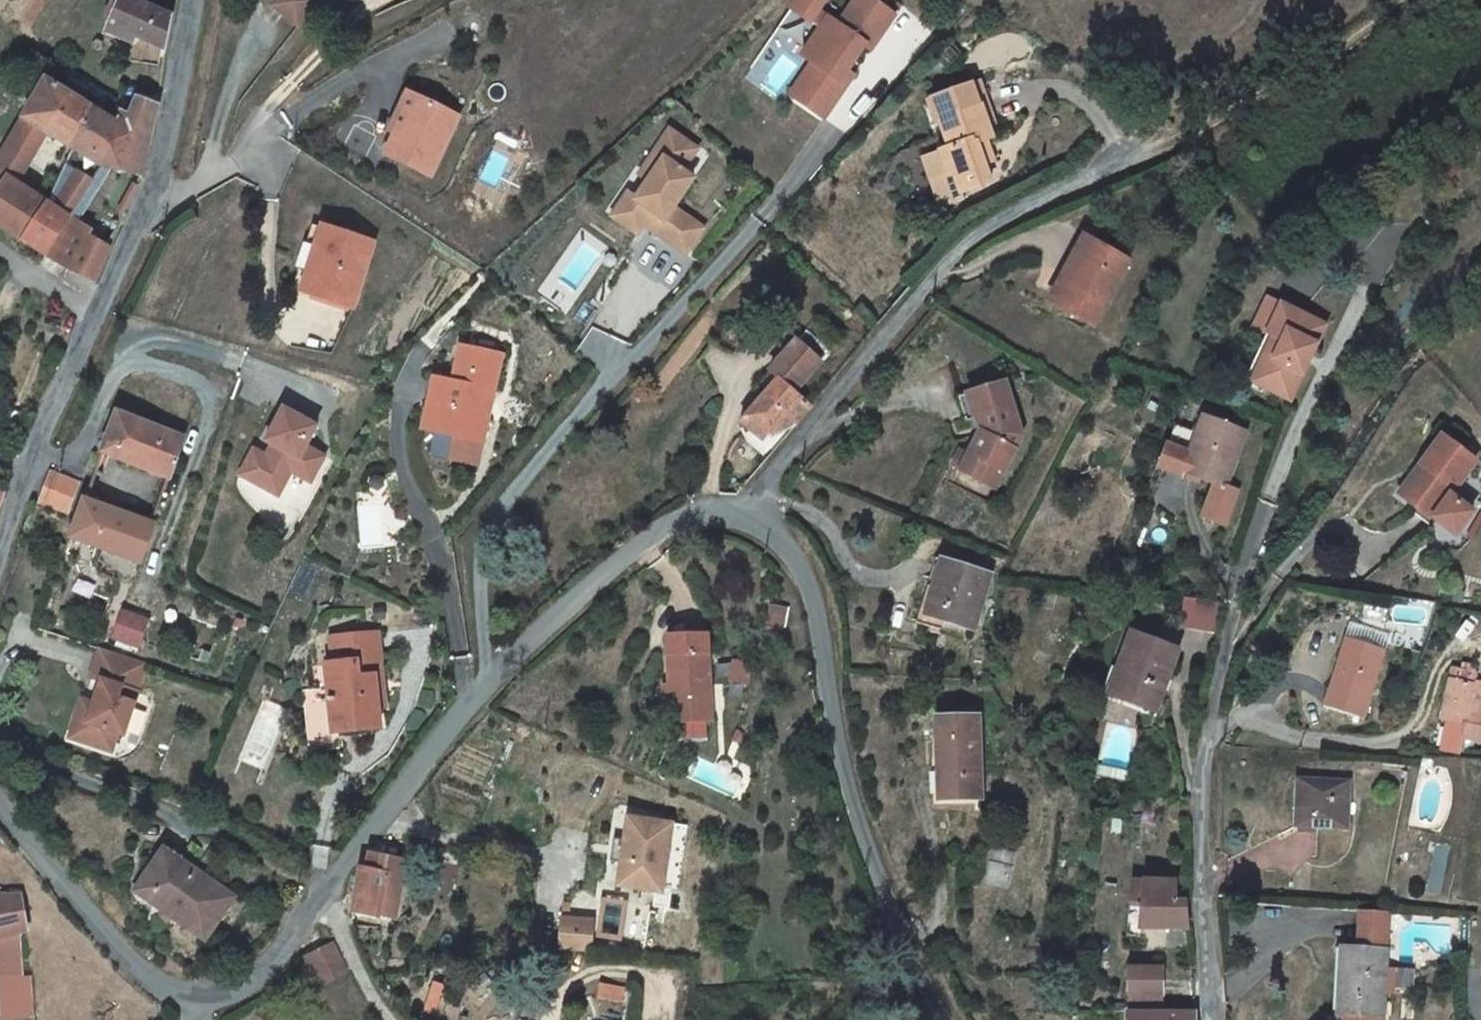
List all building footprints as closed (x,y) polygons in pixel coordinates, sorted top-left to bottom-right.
[(178,16),(145,0),(119,0),(108,29),(135,40),(138,35),(171,48),(178,16)] [(309,14),(321,0),(292,0),(309,14)] [(828,114),(850,81),(844,77),(850,68),(868,41),(874,46),(897,12),(880,0),(857,0),(842,22),(821,8),(827,0),(800,0),(794,6),(824,26),(806,52),(816,59),(795,92),(828,114)] [(850,81),(856,72),(850,68),(844,77),(850,81)] [(77,150),(96,107),(48,78),(25,120),(49,133),(77,150)] [(122,116),(136,90),(131,82),(112,109),(122,116)] [(979,195),(975,186),(997,177),(991,163),(999,159),(990,138),(1000,134),(985,82),(932,102),(939,122),(944,120),(953,144),(929,153),(950,207),(979,195)] [(390,159),(436,176),(460,114),(406,93),(390,134),(400,138),(390,159)] [(150,157),(160,105),(138,101),(126,119),(125,118),(114,138),(150,157)] [(1138,129),(1151,106),(1145,103),(1132,125),(1138,129)] [(96,107),(77,150),(103,163),(112,166),(115,162),(146,176),(150,157),(114,138),(125,118),(122,116),(120,121),(96,107)] [(49,133),(25,120),(7,151),(31,165),(49,133)] [(654,226),(691,250),(708,226),(678,206),(698,177),(687,169),(701,147),(674,129),(659,152),(668,158),(654,179),(641,198),(633,192),(618,215),(642,232),(649,222),(657,210),(663,214),(654,226)] [(103,163),(77,150),(57,192),(80,206),(103,163)] [(33,242),(51,204),(21,184),(31,165),(7,151),(0,165),(0,170),(12,177),(0,196),(0,222),(33,242)] [(659,152),(645,173),(654,179),(668,158),(659,152)] [(80,206),(57,192),(51,204),(33,242),(54,253),(72,220),(80,206)] [(657,210),(649,222),(654,226),(663,214),(657,210)] [(61,267),(65,260),(77,266),(93,233),(72,220),(54,253),(56,254),(52,262),(61,267)] [(1078,273),(1101,236),(1091,231),(1069,268),(1078,273)] [(93,233),(77,266),(99,279),(116,244),(93,233)] [(321,301),(361,311),(380,247),(329,233),(323,253),(334,256),(321,301)] [(1101,236),(1078,273),(1063,299),(1099,321),(1138,256),(1101,236)] [(334,256),(323,253),(310,299),(321,301),(334,256)] [(1273,329),(1287,300),(1273,293),(1259,323),(1273,329)] [(1317,351),(1331,321),(1287,300),(1273,329),(1251,374),(1295,395),(1314,357),(1309,355),(1312,349),(1317,351)] [(823,356),(833,346),(828,339),(815,332),(807,339),(823,356)] [(827,365),(802,343),(794,335),(782,350),(798,365),(804,372),(790,388),(798,395),(827,365)] [(448,459),(474,465),(506,358),(464,346),(453,378),(439,374),(426,425),(439,428),(432,458),(447,461),(448,459)] [(798,395),(790,388),(783,381),(798,365),(782,350),(768,365),(778,376),(763,393),(741,419),(764,442),(789,414),(800,424),(813,408),(798,395)] [(778,376),(768,365),(753,382),(763,393),(778,376)] [(966,457),(988,469),(995,455),(1008,461),(1023,431),(1018,415),(1022,413),(1007,368),(969,382),(985,423),(966,457)] [(322,424),(289,406),(271,440),(277,443),(271,454),(259,447),(245,474),(283,495),(297,471),(316,481),(330,454),(312,444),(322,424)] [(189,436),(117,409),(103,452),(149,469),(154,457),(178,465),(189,436)] [(1196,413),(1189,435),(1182,455),(1156,446),(1149,467),(1174,476),(1176,471),(1221,487),(1242,428),(1196,413)] [(1465,447),(1430,425),(1409,455),(1416,460),(1397,490),(1451,524),(1467,499),(1442,484),(1465,447)] [(1163,426),(1156,446),(1182,455),(1189,435),(1163,426)] [(1409,455),(1390,485),(1397,490),(1416,460),(1409,455)] [(149,469),(174,478),(178,465),(154,457),(149,469)] [(72,508),(83,479),(59,471),(48,499),(72,508)] [(155,524),(87,501),(75,539),(143,560),(146,550),(155,524)] [(988,569),(939,553),(919,614),(966,631),(988,569)] [(1223,627),(1232,603),(1186,599),(1186,627),(1223,627)] [(1378,627),(1329,622),(1320,708),(1369,712),(1378,627)] [(709,718),(712,717),(699,631),(658,638),(671,722),(681,720),(685,741),(712,738),(709,718)] [(1123,631),(1102,686),(1153,705),(1172,650),(1123,631)] [(340,737),(388,730),(385,712),(380,679),(388,678),(381,632),(335,640),(339,665),(330,667),(335,700),(308,704),(316,756),(342,752),(340,737)] [(1456,672),(1476,673),(1477,659),(1458,658),(1456,672)] [(748,662),(730,659),(727,678),(745,681),(748,662)] [(141,685),(95,670),(85,699),(96,703),(89,725),(83,744),(71,740),(65,760),(107,774),(112,755),(119,757),(133,714),(132,713),(141,685)] [(1456,672),(1453,714),(1452,727),(1476,729),(1480,677),(1480,674),(1476,673),(1456,672)] [(388,678),(380,679),(385,712),(394,711),(388,678)] [(978,798),(975,715),(936,717),(937,755),(927,756),(930,800),(978,798)] [(89,725),(77,721),(71,740),(83,744),(89,725)] [(1349,780),(1301,779),(1300,829),(1347,830),(1349,780)] [(624,859),(620,882),(664,888),(673,819),(630,814),(627,836),(624,859)] [(615,835),(612,858),(624,859),(627,836),(615,835)] [(994,846),(989,884),(1011,887),(1016,849),(994,846)] [(185,908),(178,919),(206,939),(234,897),(165,848),(143,879),(185,908)] [(364,867),(354,912),(380,918),(381,915),(397,918),(409,861),(373,853),(370,869),(364,867)] [(1146,925),(1187,927),(1183,902),(1173,901),(1173,879),(1142,877),(1130,877),(1129,902),(1128,934),(1146,935),(1146,925)] [(185,908),(143,879),(136,889),(178,919),(185,908)] [(24,922),(19,892),(0,893),(0,935),(24,931),(24,922)] [(1341,904),(1342,948),(1332,949),(1334,1010),(1334,1019),(1385,1019),(1384,1007),(1379,1007),(1376,907),(1341,904)] [(565,922),(563,953),(594,955),(597,924),(565,922)] [(305,952),(317,983),(347,971),(335,940),(305,952)] [(1160,972),(1128,973),(1127,993),(1159,993),(1160,972)] [(8,1000),(30,1000),(29,981),(9,982),(8,1000)] [(602,983),(599,997),(623,1000),(625,986),(602,983)] [(1126,1006),(1159,1008),(1159,993),(1127,993),(1126,1006)]
